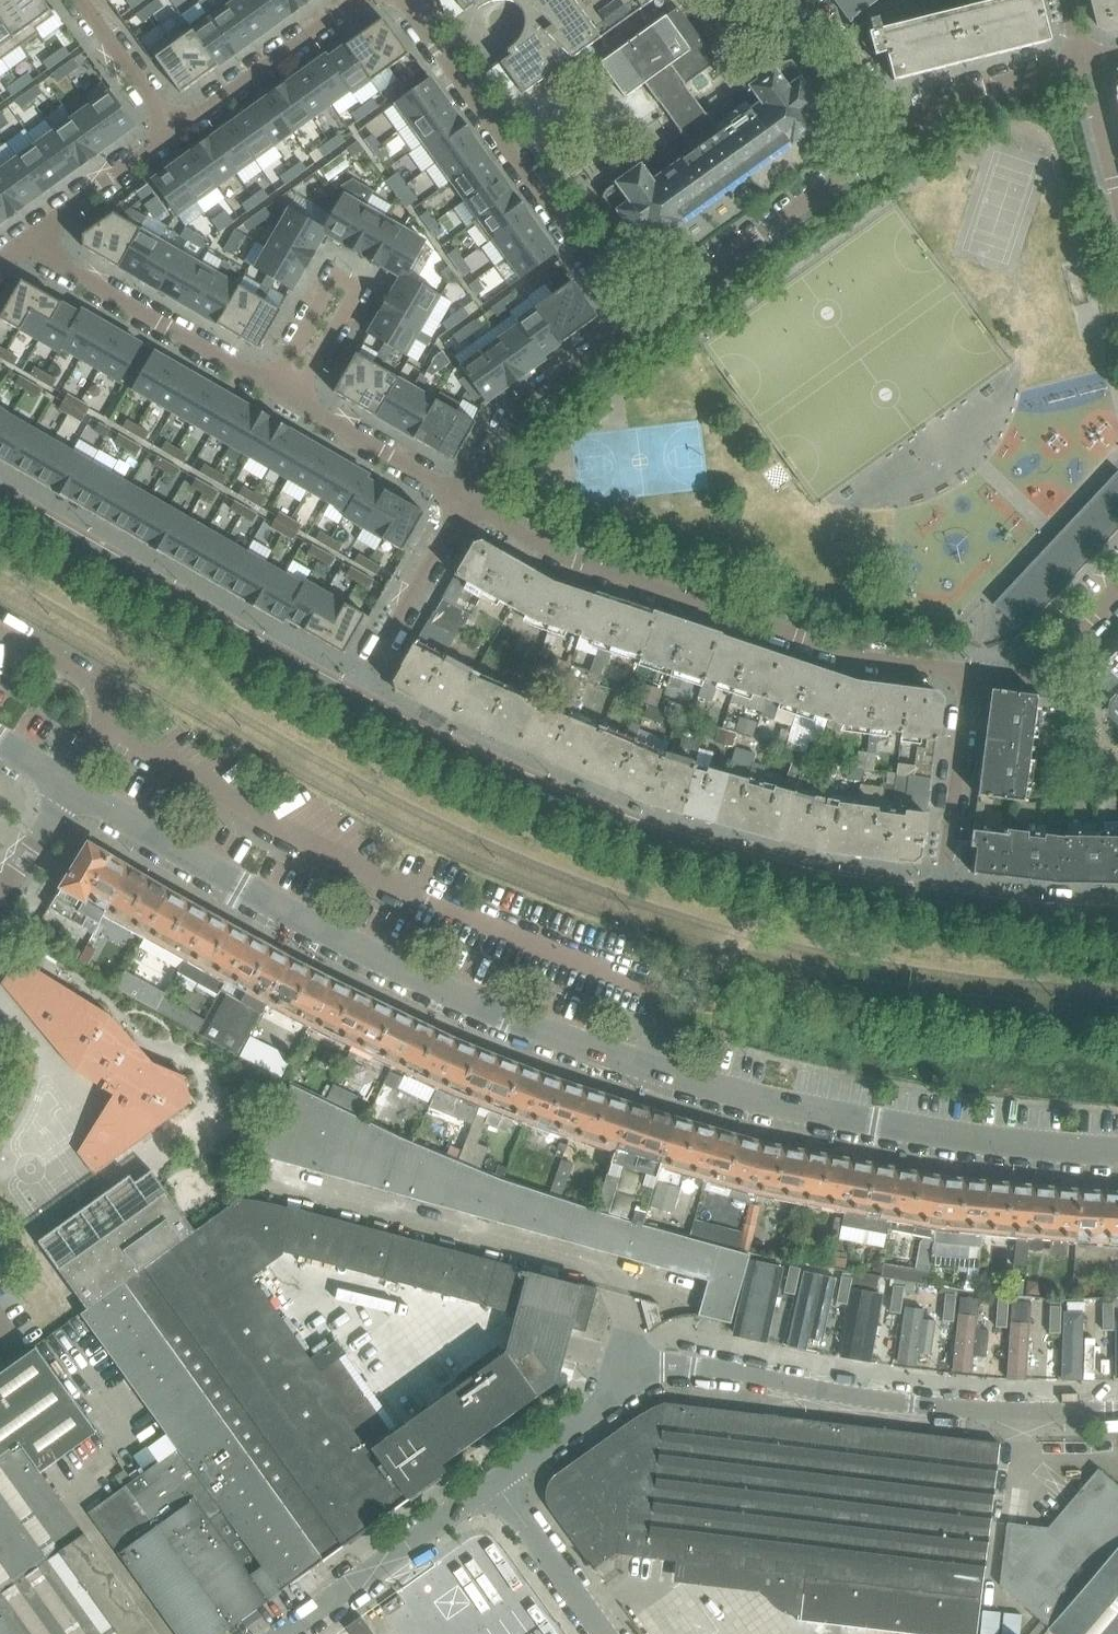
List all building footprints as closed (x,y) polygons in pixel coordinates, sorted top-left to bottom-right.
[(13,0),(0,0),(0,20),(13,38),(31,25),(13,0)] [(31,25),(50,12),(42,0),(13,0),(31,25)] [(161,6),(156,0),(146,7),(151,14),(161,6)] [(251,0),(225,0),(224,1),(253,41),(272,28),(251,0)] [(279,0),(251,0),(272,28),(290,15),(279,0)] [(306,0),(279,0),(290,15),(308,2),(306,0)] [(654,0),(455,0),(463,12),(474,5),(477,10),(483,5),(490,2),(497,1),(504,1),(512,3),(518,7),(521,9),(522,13),(524,20),(523,28),(521,35),(518,41),(513,47),(507,51),(510,56),(500,63),(522,94),(654,0)] [(849,21),(878,0),(834,0),(849,21)] [(1040,0),(1000,0),(985,4),(985,0),(976,0),(960,4),(961,9),(880,29),(878,18),(869,20),(856,30),(874,56),(886,53),(893,81),(1050,41),(1040,0)] [(1098,27),(1106,31),(1117,28),(1117,0),(1091,0),(1098,27)] [(253,41),(224,1),(206,14),(235,54),(253,41)] [(151,14),(146,7),(136,15),(141,21),(151,14)] [(644,84),(702,42),(677,8),(666,17),(665,16),(646,30),(645,29),(637,36),(637,35),(635,37),(629,42),(628,41),(626,43),(627,43),(618,49),(619,49),(599,63),(624,98),(644,84)] [(235,54),(206,14),(189,26),(188,27),(217,67),(235,54)] [(0,20),(0,48),(13,38),(0,20)] [(407,54),(382,20),(364,33),(389,68),(407,54)] [(217,67),(188,27),(189,26),(186,22),(185,23),(167,36),(199,80),(217,67)] [(389,68),(364,33),(346,46),(371,81),(389,68)] [(199,80),(167,36),(148,49),(154,58),(155,59),(180,94),(199,80)] [(704,113),(684,85),(716,62),(702,42),(644,84),(657,103),(658,102),(659,104),(659,103),(666,113),(679,131),(679,132),(680,133),(679,133),(693,152),(720,133),(706,114),(705,113),(704,113)] [(371,81),(346,46),(328,59),(328,60),(350,91),(352,94),(371,81)] [(64,48),(53,55),(58,62),(69,55),(64,48)] [(58,62),(53,55),(43,63),(48,70),(58,62)] [(350,91),(328,60),(325,56),(306,70),(331,105),(350,91)] [(78,67),(73,60),(62,68),(67,75),(78,67)] [(679,220),(789,141),(791,145),(815,127),(806,114),(818,105),(800,79),(800,78),(801,78),(801,77),(802,76),(791,61),(790,61),(789,61),(788,62),(788,61),(787,62),(787,61),(785,62),(749,87),(761,103),(720,133),(693,152),(652,182),(640,166),(605,191),(605,192),(604,193),(603,194),(604,194),(603,195),(602,196),(603,196),(602,197),(613,212),(614,211),(614,212),(615,211),(615,212),(616,211),(616,212),(617,211),(636,237),(648,228),(657,241),(682,224),(679,220)] [(67,75),(62,68),(52,75),(57,82),(67,75)] [(331,105),(306,70),(287,83),(312,118),(331,105)] [(414,81),(409,73),(398,81),(403,88),(414,81)] [(33,81),(27,74),(17,81),(22,89),(33,81)] [(444,99),(430,80),(395,105),(409,124),(444,99)] [(12,96),(22,89),(17,81),(6,89),(12,96)] [(392,96),(403,88),(398,81),(387,89),(392,96)] [(312,118),(287,83),(268,97),(293,132),(312,118)] [(31,101),(42,93),(36,86),(26,94),(31,101)] [(108,91),(89,105),(115,141),(134,127),(108,91)] [(31,101),(26,94),(15,101),(21,109),(31,101)] [(293,132),(268,97),(248,111),(273,146),(293,132)] [(367,114),(378,107),(372,99),(362,107),(367,114)] [(423,144),(458,119),(444,99),(409,124),(423,144)] [(115,141),(89,105),(71,118),(97,154),(115,141)] [(367,114),(362,107),(351,114),(357,122),(367,114)] [(273,146),(248,111),(229,125),(254,160),(273,146)] [(97,154),(71,118),(53,131),(79,167),(97,154)] [(471,138),(458,119),(423,144),(437,163),(471,138)] [(254,160),(229,125),(210,138),(235,174),(254,160)] [(79,167),(53,131),(35,144),(61,180),(79,167)] [(334,149),(344,142),(339,134),(329,142),(334,149)] [(379,145),(372,135),(365,140),(372,151),(379,145)] [(235,174),(210,138),(191,152),(216,188),(235,174)] [(485,157),(471,138),(437,163),(450,182),(485,157)] [(334,149),(329,142),(318,150),(323,157),(334,149)] [(352,157),(363,149),(358,142),(347,149),(352,157)] [(61,180),(35,144),(16,157),(42,193),(61,180)] [(387,156),(379,145),(372,151),(380,161),(387,156)] [(216,188),(191,152),(171,166),(197,201),(216,188)] [(16,157),(0,169),(0,172),(24,206),(42,193),(16,157)] [(464,201),(499,176),(485,157),(450,182),(464,201)] [(295,177),(306,169),(301,162),(290,170),(295,177)] [(197,201),(171,166),(151,180),(177,216),(197,201)] [(295,177),(290,170),(279,178),(285,185),(295,177)] [(0,172),(0,210),(6,219),(24,206),(0,172)] [(397,173),(391,177),(386,181),(391,188),(401,180),(397,173)] [(478,220),(513,195),(499,176),(464,201),(478,220)] [(406,187),(405,185),(401,180),(391,188),(396,195),(406,187)] [(152,192),(146,185),(136,193),(141,200),(152,192)] [(400,201),(411,193),(406,187),(396,195),(396,196),(400,201)] [(257,205),(268,197),(263,190),(252,197),(257,205)] [(416,200),(411,193),(400,201),(405,208),(411,204),(416,200)] [(344,244),(365,207),(345,195),(325,230),(324,233),(344,244)] [(492,239),(527,214),(513,195),(478,220),(492,239)] [(150,212),(161,204),(155,197),(144,205),(150,212)] [(257,205),(252,197),(241,205),(246,212),(257,205)] [(155,219),(166,211),(161,204),(150,212),(155,219)] [(363,255),(384,218),(365,207),(344,244),(363,255)] [(270,216),(265,208),(254,216),(260,224),(264,221),(270,216)] [(325,230),(288,209),(277,228),(314,250),(324,233),(325,230)] [(225,211),(218,216),(226,227),(233,222),(225,211)] [(427,211),(420,217),(427,227),(435,222),(427,211)] [(99,257),(121,218),(113,213),(82,235),(82,247),(99,257)] [(506,259),(541,234),(527,214),(492,239),(506,259)] [(226,227),(218,216),(211,222),(219,232),(226,227)] [(249,231),(260,224),(254,216),(243,224),(249,231)] [(118,268),(140,229),(121,218),(99,257),(118,268)] [(382,266),(404,229),(384,218),(363,255),(382,266)] [(443,233),(435,222),(427,227),(435,238),(443,233)] [(314,250),(277,228),(266,248),(303,270),(314,250)] [(137,279),(159,240),(140,229),(118,268),(137,279)] [(192,243),(197,235),(186,229),(182,237),(187,240),(192,243)] [(402,275),(423,240),(404,229),(382,266),(401,277),(402,275)] [(237,245),(243,235),(235,230),(229,240),(237,245)] [(520,278),(555,253),(541,234),(506,259),(520,278)] [(203,249),(208,241),(197,235),(192,243),(203,249)] [(158,291),(180,252),(159,240),(137,279),(158,291)] [(232,255),(237,245),(229,240),(223,250),(232,255)] [(292,289),(303,270),(266,248),(254,267),(292,289)] [(455,250),(447,255),(455,266),(462,260),(455,250)] [(178,302),(200,264),(180,252),(158,291),(178,302)] [(470,271),(462,260),(455,266),(463,276),(470,271)] [(223,277),(230,265),(226,263),(222,261),(215,273),(219,275),(223,277)] [(197,313),(219,275),(215,273),(200,264),(178,302),(197,313)] [(455,277),(448,267),(441,272),(448,283),(455,277)] [(543,282),(554,275),(548,267),(538,275),(543,282)] [(217,325),(239,286),(223,277),(219,275),(197,313),(217,325)] [(269,290),(275,280),(266,275),(261,285),(269,290)] [(439,297),(402,275),(401,277),(391,294),(428,316),(439,297)] [(532,290),(543,282),(538,275),(527,283),(532,290)] [(476,280),(469,285),(477,295),(484,290),(476,280)] [(41,292),(21,281),(0,318),(0,320),(19,331),(41,292)] [(597,317),(571,281),(552,295),(578,331),(597,317)] [(263,300),(269,290),(261,285),(255,295),(259,298),(263,300)] [(237,336),(259,298),(255,295),(239,286),(217,325),(237,336)] [(38,342),(60,303),(41,292),(19,331),(38,342)] [(507,309),(518,301),(512,293),(502,301),(507,309)] [(428,316),(391,294),(380,314),(417,335),(419,331),(428,316)] [(578,331),(552,295),(534,308),(560,343),(578,331)] [(258,348),(280,310),(263,300),(259,298),(237,336),(258,348)] [(496,316),(506,309),(507,309),(502,301),(491,309),(496,316)] [(60,349),(80,314),(60,303),(38,342),(58,353),(60,349)] [(457,323),(468,315),(463,308),(452,316),(457,323)] [(560,343),(534,308),(516,321),(519,325),(542,357),(560,343)] [(79,360),(101,321),(82,310),(80,314),(60,349),(79,360)] [(415,339),(417,335),(380,314),(369,333),(406,355),(415,339)] [(447,331),(457,323),(452,316),(441,324),(447,331)] [(99,371),(121,332),(101,321),(79,360),(99,371)] [(469,336),(479,328),(474,321),(463,329),(469,336)] [(542,357),(519,325),(518,325),(499,338),(525,374),(544,360),(542,357)] [(458,344),(469,336),(463,329),(452,337),(458,344)] [(431,338),(419,331),(417,335),(415,339),(427,346),(429,342),(431,338)] [(118,382),(140,343),(121,332),(99,371),(118,382)] [(525,374),(499,338),(480,352),(506,388),(525,374)] [(387,358),(393,348),(386,344),(384,343),(378,353),(387,358)] [(18,358),(6,352),(2,359),(13,366),(18,358)] [(442,352),(434,357),(442,368),(449,363),(442,352)] [(506,388),(480,352),(461,366),(486,402),(506,388)] [(381,368),(387,358),(378,353),(372,363),(377,366),(381,368)] [(152,402),(174,365),(154,354),(132,391),(152,402)] [(355,404),(377,367),(356,355),(334,392),(355,404)] [(172,413),(193,376),(174,365),(152,402),(172,413)] [(40,381),(45,374),(33,367),(29,375),(40,381)] [(376,416),(397,378),(377,367),(355,404),(376,416)] [(52,388),(56,380),(45,374),(40,381),(52,388)] [(420,391),(427,379),(423,377),(419,375),(412,386),(416,389),(420,391)] [(474,386),(466,375),(459,380),(467,391),(474,386)] [(191,424),(213,387),(193,376),(172,413),(191,424)] [(26,391),(31,383),(20,377),(15,384),(26,391)] [(395,427),(416,390),(397,378),(376,416),(395,427)] [(42,389),(31,383),(26,391),(37,397),(42,389)] [(482,396),(474,386),(467,391),(474,402),(482,396)] [(210,435),(232,398),(213,387),(191,424),(210,435)] [(414,439),(436,401),(416,390),(395,427),(414,439)] [(74,408),(78,401),(67,394),(63,402),(74,408)] [(230,446),(251,409),(232,398),(210,435),(230,446)] [(90,407),(80,402),(78,401),(74,408),(85,415),(89,408),(90,407)] [(433,450),(455,412),(436,401),(414,439),(433,450)] [(70,416),(74,408),(63,402),(58,409),(67,414),(70,416)] [(85,415),(74,408),(70,416),(81,422),(85,415)] [(10,416),(0,409),(0,432),(10,416)] [(249,458),(271,420),(251,409),(230,446),(249,458)] [(453,461),(475,424),(455,412),(433,450),(453,461)] [(33,430),(10,416),(0,432),(0,460),(12,467),(33,430)] [(133,434),(138,426),(127,420),(122,428),(133,434)] [(269,469),(290,431),(271,420),(249,458),(269,469)] [(105,438),(110,430),(98,423),(94,431),(105,438)] [(145,441),(149,433),(138,426),(133,434),(145,441)] [(31,478),(52,441),(33,430),(12,467),(31,478)] [(288,479),(309,442),(290,431),(269,469),(288,479)] [(125,449),(129,441),(118,434),(114,442),(125,449)] [(50,489),(71,452),(52,441),(31,478),(50,489)] [(136,455),(141,447),(129,441),(125,449),(136,455)] [(176,449),(165,442),(160,450),(172,456),(176,449)] [(307,491),(329,453),(309,442),(288,479),(307,491)] [(183,463),(187,455),(176,449),(172,456),(183,463)] [(70,501),(91,463),(71,452),(50,489),(70,501)] [(327,502),(348,464),(329,453),(307,491),(327,502)] [(163,471),(168,463),(157,457),(152,465),(163,471)] [(89,512),(110,474),(91,463),(70,501),(89,512)] [(175,477),(179,469),(168,463),(163,471),(175,477)] [(210,479),(215,471),(204,464),(199,472),(210,479)] [(346,513),(365,480),(367,475),(348,464),(327,502),(346,513)] [(226,477),(215,471),(210,479),(222,485),(226,477)] [(1117,531),(1117,471),(1081,510),(1090,519),(1085,525),(1087,527),(1074,540),(1093,558),(1117,531)] [(130,485),(110,474),(89,512),(108,523),(130,485)] [(202,493),(207,485),(195,479),(191,487),(202,493)] [(362,529),(384,490),(365,480),(346,513),(343,518),(362,529)] [(128,534),(149,497),(130,485),(108,523),(128,534)] [(213,500),(218,492),(207,485),(202,493),(213,500)] [(249,501),(254,493),(242,487),(238,494),(249,501)] [(382,540),(404,501),(384,490),(362,529),(382,540)] [(265,500),(254,493),(249,501),(260,507),(265,500)] [(147,546),(168,508),(149,497),(128,534),(147,546)] [(241,516),(245,508),(234,501),(229,509),(241,516)] [(401,551),(424,513),(404,501),(382,540),(401,551)] [(166,557),(187,519),(168,508),(147,546),(166,557)] [(252,522),(257,514),(245,508),(241,516),(252,522)] [(1013,642),(1093,558),(1074,540),(1087,527),(1085,525),(1090,519),(1081,510),(993,605),(1021,631),(1012,641),(1013,642)] [(286,526),(290,519),(279,513),(277,517),(275,520),(286,526)] [(186,568),(207,530),(187,519),(166,557),(186,568)] [(299,530),(301,525),(290,519),(286,526),(297,533),(299,530)] [(282,534),(286,526),(275,520),(273,523),(270,528),(282,534)] [(295,536),(297,533),(286,526),(282,534),(293,540),(295,536)] [(204,579),(226,541),(207,530),(186,568),(204,579)] [(326,546),(331,538),(320,532),(315,539),(326,546)] [(338,552),(342,545),(331,538),(326,546),(338,552)] [(512,609),(534,570),(481,540),(473,543),(455,573),(456,573),(454,575),(455,576),(441,599),(442,599),(441,600),(442,600),(458,609),(471,586),(512,609)] [(224,590),(246,553),(226,541),(204,579),(224,590)] [(318,559),(323,552),(312,545),(307,553),(318,559)] [(330,566),(334,559),(323,552),(318,559),(330,566)] [(243,601),(265,564),(246,553),(224,590),(243,601)] [(365,568),(369,561),(358,555),(354,562),(365,568)] [(376,575),(380,567),(369,561),(365,568),(376,575)] [(263,613),(284,575),(265,564),(243,601),(263,613)] [(357,582),(362,574),(351,568),(346,575),(357,582)] [(579,637),(593,595),(552,581),(534,570),(512,609),(534,622),(579,637)] [(368,588),(373,581),(362,574),(357,582),(368,588)] [(285,620),(303,586),(284,575),(263,613),(282,624),(285,620)] [(304,631),(325,593),(306,582),(303,586),(285,620),(304,631)] [(323,642),(344,604),(325,593),(304,631),(323,642)] [(640,657),(655,615),(593,595),(579,637),(600,644),(590,672),(570,665),(566,676),(596,686),(600,676),(606,658),(616,661),(620,651),(640,657)] [(469,616),(458,609),(442,600),(435,611),(452,621),(463,627),(469,616)] [(343,654),(364,616),(344,604),(323,642),(343,654)] [(446,632),(452,621),(435,611),(435,612),(433,611),(427,621),(446,632)] [(703,682),(718,637),(718,635),(655,614),(655,615),(640,657),(639,661),(671,671),(668,680),(669,681),(678,684),(681,675),(698,681),(703,682)] [(475,649),(480,640),(468,634),(464,643),(475,649)] [(765,700),(780,658),(718,637),(703,682),(697,697),(712,702),(718,684),(735,690),(732,699),(748,704),(751,695),(765,700)] [(474,677),(444,661),(413,645),(393,682),(395,690),(451,719),(474,677)] [(1103,665),(1103,664),(1093,675),(1114,695),(1108,701),(1106,717),(1117,728),(1117,649),(1103,665)] [(828,721),(840,678),(780,658),(765,700),(766,700),(761,717),(774,721),(780,705),(828,721)] [(566,676),(570,665),(558,662),(554,672),(566,676)] [(516,747),(535,703),(474,677),(451,719),(516,747)] [(901,734),(906,690),(855,683),(840,678),(828,721),(844,727),(869,730),(867,753),(865,771),(874,772),(879,731),(901,734)] [(936,741),(941,699),(937,694),(906,690),(901,734),(901,737),(920,740),(919,748),(917,748),(917,749),(934,751),(936,741)] [(1036,712),(1037,696),(992,690),(989,706),(987,720),(986,727),(987,727),(985,743),(1031,749),(1036,712)] [(1062,715),(1064,700),(1037,696),(1036,712),(1062,715)] [(581,775),(600,731),(576,721),(583,703),(576,700),(568,718),(535,703),(516,747),(581,775)] [(682,716),(685,709),(668,702),(665,710),(682,716)] [(648,705),(644,718),(660,723),(664,710),(648,705)] [(753,737),(757,723),(739,718),(735,732),(753,737)] [(663,758),(633,745),(641,726),(631,723),(623,741),(600,731),(581,775),(643,802),(646,802),(663,758)] [(732,748),(736,734),(718,729),(714,743),(732,748)] [(785,749),(790,733),(781,730),(776,746),(785,749)] [(793,752),(798,735),(790,733),(785,749),(793,752)] [(1024,803),(1027,779),(1031,749),(985,743),(983,758),(982,758),(979,779),(980,779),(978,797),(1024,803)] [(896,776),(897,776),(931,779),(934,751),(917,749),(914,766),(898,764),(896,776)] [(865,771),(867,753),(858,752),(856,770),(862,771),(865,771)] [(681,813),(693,770),(694,767),(663,758),(646,802),(681,813)] [(816,850),(825,805),(829,786),(805,780),(807,774),(811,764),(803,762),(800,772),(799,776),(796,786),(794,793),(760,784),(759,787),(747,831),(816,850)] [(747,831),(759,787),(747,784),(751,771),(730,765),(727,775),(707,769),(706,773),(693,770),(681,813),(747,831)] [(884,859),(891,812),(895,777),(887,775),(886,783),(885,783),(884,789),(860,785),(862,771),(856,770),(853,770),(849,805),(838,803),(837,807),(825,805),(816,850),(884,859)] [(796,786),(799,776),(787,773),(785,783),(796,786)] [(931,779),(897,776),(895,786),(929,791),(931,779)] [(921,858),(929,791),(895,786),(894,798),(905,799),(903,812),(905,812),(904,817),(893,816),(894,812),(891,812),(884,859),(914,863),(921,858)] [(1002,877),(1002,876),(1007,831),(1006,831),(1006,835),(973,831),(971,846),(976,847),(973,871),(972,873),(1002,877)] [(1059,883),(1064,838),(1060,838),(1045,835),(1044,840),(1028,838),(1029,833),(1007,831),(1002,876),(1016,878),(1016,879),(1044,882),(1059,883)] [(1117,839),(1064,838),(1059,883),(1081,883),(1081,884),(1088,884),(1102,884),(1117,884),(1117,864),(1117,839)] [(97,922),(103,911),(128,868),(97,850),(94,848),(89,848),(85,850),(82,853),(48,908),(82,927),(88,917),(97,922)] [(144,936),(169,892),(156,884),(128,868),(103,911),(144,936)] [(184,958),(209,914),(169,892),(144,936),(184,958)] [(226,980),(250,937),(209,914),(184,958),(226,980)] [(240,1057),(267,1003),(290,959),(250,937),(226,980),(221,991),(209,1012),(205,1021),(197,1034),(224,1049),(240,1057)] [(85,970),(97,950),(87,945),(82,954),(76,965),(85,970)] [(76,965),(82,954),(69,946),(63,957),(76,965)] [(186,1077),(153,1062),(109,1014),(18,957),(2,984),(74,1070),(114,1094),(78,1152),(94,1174),(194,1103),(186,1077)] [(309,1025),(332,980),(295,962),(290,959),(267,1003),(309,1025)] [(353,1046),(374,1001),(355,992),(332,980),(309,1025),(323,1032),(353,1046)] [(715,1015),(719,1003),(703,996),(698,1009),(715,1015)] [(205,1021),(163,997),(162,999),(156,1011),(197,1034),(205,1021)] [(392,1065),(413,1020),(374,1001),(353,1046),(380,1059),(392,1065)] [(437,1084),(456,1041),(413,1020),(392,1065),(437,1084)] [(290,1059),(250,1039),(241,1057),(281,1077),(290,1059)] [(480,1102),(499,1057),(456,1041),(437,1084),(480,1102)] [(525,1119),(541,1074),(499,1057),(480,1102),(481,1102),(474,1119),(469,1131),(458,1160),(480,1169),(489,1148),(478,1144),(486,1124),(509,1133),(515,1116),(525,1119)] [(292,1082),(299,1067),(291,1063),(283,1078),(292,1082)] [(569,1135),(585,1090),(564,1083),(541,1074),(525,1119),(569,1135)] [(378,1097),(386,1080),(379,1077),(371,1093),(378,1097)] [(322,1097),(327,1087),(316,1082),(311,1092),(322,1097)] [(292,1165),(312,1095),(289,1084),(259,1156),(292,1165)] [(614,1151),(629,1104),(585,1090),(569,1135),(614,1151)] [(326,1175),(344,1111),(312,1095),(292,1165),(326,1175)] [(376,1124),(384,1108),(376,1103),(368,1120),(376,1124)] [(657,1180),(673,1118),(629,1104),(614,1151),(596,1211),(613,1216),(643,1226),(647,1211),(657,1180)] [(356,1183),(372,1124),(344,1111),(326,1175),(356,1183)] [(702,1190),(719,1131),(673,1118),(657,1180),(658,1180),(651,1207),(673,1213),(673,1214),(688,1219),(696,1191),(701,1192),(702,1190)] [(387,1192),(402,1138),(372,1124),(356,1183),(387,1192)] [(753,1190),(762,1144),(761,1143),(719,1131),(702,1190),(748,1204),(752,1190),(753,1190)] [(419,1200),(433,1151),(414,1144),(402,1138),(387,1192),(419,1200)] [(562,1159),(567,1146),(559,1143),(555,1156),(562,1159)] [(798,1200),(807,1152),(762,1144),(753,1190),(798,1200)] [(450,1209),(463,1164),(433,1151),(419,1200),(450,1209)] [(843,1209),(850,1161),(807,1152),(798,1200),(843,1209)] [(561,1198),(573,1164),(561,1160),(549,1193),(561,1198)] [(888,1218),(896,1169),(850,1161),(843,1209),(888,1218)] [(482,1218),(494,1177),(463,1164),(450,1209),(482,1218)] [(934,1243),(941,1178),(896,1169),(888,1218),(886,1230),(925,1236),(919,1244),(915,1269),(884,1264),(881,1278),(905,1281),(928,1285),(930,1273),(934,1243)] [(129,1176),(39,1241),(40,1242),(46,1251),(78,1295),(87,1307),(88,1309),(124,1283),(194,1232),(151,1172),(134,1183),(129,1176)] [(514,1227),(525,1188),(494,1177),(482,1218),(514,1227)] [(983,1232),(988,1183),(941,1178),(934,1243),(981,1248),(982,1232),(983,1232)] [(1028,1254),(1029,1237),(1034,1187),(988,1183),(983,1232),(990,1233),(1017,1235),(1013,1265),(1026,1267),(1028,1254)] [(1077,1240),(1081,1191),(1051,1189),(1034,1187),(1029,1237),(1043,1238),(1077,1240)] [(542,1235),(553,1197),(525,1188),(514,1227),(542,1235)] [(1094,1193),(1081,1191),(1077,1240),(1096,1242),(1117,1243),(1117,1194),(1094,1193)] [(574,1243),(584,1207),(553,1197),(542,1235),(574,1243)] [(194,1232),(124,1283),(321,1561),(343,1545),(395,1508),(408,1498),(408,1497),(372,1448),(371,1447),(370,1447),(249,1278),(253,1275),(270,1263),(286,1251),(298,1254),(515,1312),(517,1313),(507,1350),(504,1353),(535,1396),(548,1386),(554,1381),(558,1366),(558,1365),(568,1327),(585,1331),(595,1291),(596,1288),(272,1204),(250,1200),(242,1199),(240,1200),(238,1200),(208,1222),(194,1232)] [(751,1252),(760,1207),(749,1204),(743,1233),(739,1250),(751,1252)] [(603,1252),(613,1216),(596,1211),(584,1207),(574,1243),(603,1252)] [(634,1260),(643,1226),(613,1216),(603,1252),(634,1260)] [(739,1250),(743,1233),(694,1220),(693,1223),(689,1238),(739,1252),(739,1250)] [(667,1254),(673,1234),(643,1226),(634,1260),(663,1268),(667,1254)] [(739,1252),(689,1238),(673,1234),(667,1254),(663,1268),(708,1281),(698,1314),(698,1315),(730,1323),(731,1321),(749,1254),(739,1252)] [(734,1336),(768,1343),(787,1261),(763,1258),(751,1254),(749,1254),(731,1321),(737,1322),(734,1336)] [(794,1295),(800,1268),(789,1266),(784,1292),(794,1295)] [(852,1278),(850,1287),(876,1292),(879,1277),(853,1273),(852,1278)] [(833,1281),(811,1276),(796,1346),(818,1351),(833,1281)] [(850,1287),(852,1278),(841,1276),(836,1303),(847,1305),(850,1287)] [(1023,1296),(1024,1281),(1008,1280),(1006,1294),(1023,1296)] [(88,1309),(81,1314),(177,1449),(280,1591),(321,1561),(124,1283),(88,1309)] [(900,1314),(904,1287),(893,1285),(889,1312),(900,1314)] [(1106,1288),(1105,1298),(1117,1298),(1117,1288),(1106,1288)] [(884,1297),(862,1293),(850,1359),(872,1363),(884,1297)] [(953,1322),(956,1295),(945,1294),(942,1321),(953,1322)] [(662,1306),(640,1300),(643,1313),(662,1310),(662,1307),(662,1306)] [(1006,1328),(1008,1301),(997,1300),(996,1327),(1006,1328)] [(1113,1330),(1113,1303),(1102,1303),(1102,1330),(1113,1330)] [(1060,1334),(1061,1306),(1050,1306),(1049,1333),(1060,1334)] [(662,1310),(643,1313),(649,1331),(647,1332),(648,1334),(656,1327),(663,1323),(662,1310)] [(927,1313),(905,1310),(898,1365),(920,1368),(927,1313)] [(979,1319),(959,1317),(953,1372),(972,1374),(979,1319)] [(1086,1323),(1063,1323),(1063,1379),(1086,1379),(1086,1323)] [(1032,1326),(1013,1325),(1010,1376),(1030,1377),(1032,1326)] [(82,1532),(40,1473),(96,1432),(36,1348),(0,1373),(0,1615),(13,1633),(156,1633),(82,1532)] [(395,1432),(372,1448),(408,1497),(434,1478),(429,1470),(434,1466),(435,1468),(441,1464),(440,1463),(441,1463),(449,1457),(454,1453),(456,1452),(462,1447),(467,1444),(476,1438),(477,1439),(477,1438),(475,1432),(476,1431),(475,1430),(476,1429),(477,1429),(481,1433),(488,1425),(486,1424),(488,1421),(488,1422),(489,1422),(491,1423),(494,1426),(495,1426),(494,1424),(495,1424),(503,1418),(508,1415),(510,1413),(516,1409),(522,1405),(523,1404),(530,1399),(535,1396),(504,1353),(499,1357),(500,1358),(465,1384),(464,1383),(462,1384),(447,1394),(443,1397),(444,1398),(412,1421),(411,1420),(403,1425),(405,1428),(396,1434),(395,1432)] [(990,1521),(999,1445),(664,1404),(654,1408),(654,1409),(640,1416),(629,1424),(592,1451),(592,1450),(591,1451),(557,1475),(552,1480),(549,1485),(547,1492),(547,1493),(547,1499),(549,1505),(551,1508),(593,1568),(614,1553),(615,1552),(622,1553),(761,1570),(761,1575),(761,1581),(763,1586),(765,1591),(767,1596),(770,1600),(774,1604),(778,1607),(782,1610),(787,1612),(792,1613),(798,1614),(797,1620),(911,1633),(976,1633),(990,1521)] [(132,1481),(128,1484),(230,1627),(280,1591),(177,1449),(160,1462),(149,1446),(133,1457),(141,1467),(128,1476),(132,1481)] [(1098,1469),(1048,1528),(1007,1523),(999,1585),(1048,1628),(1043,1633),(1117,1633),(1117,1486),(1098,1469)] [(88,1512),(176,1633),(220,1633),(230,1627),(128,1484),(88,1512)] [(0,1615),(0,1633),(13,1633),(0,1615)] [(371,1631),(361,1616),(346,1627),(350,1633),(373,1633),(371,1631)]
